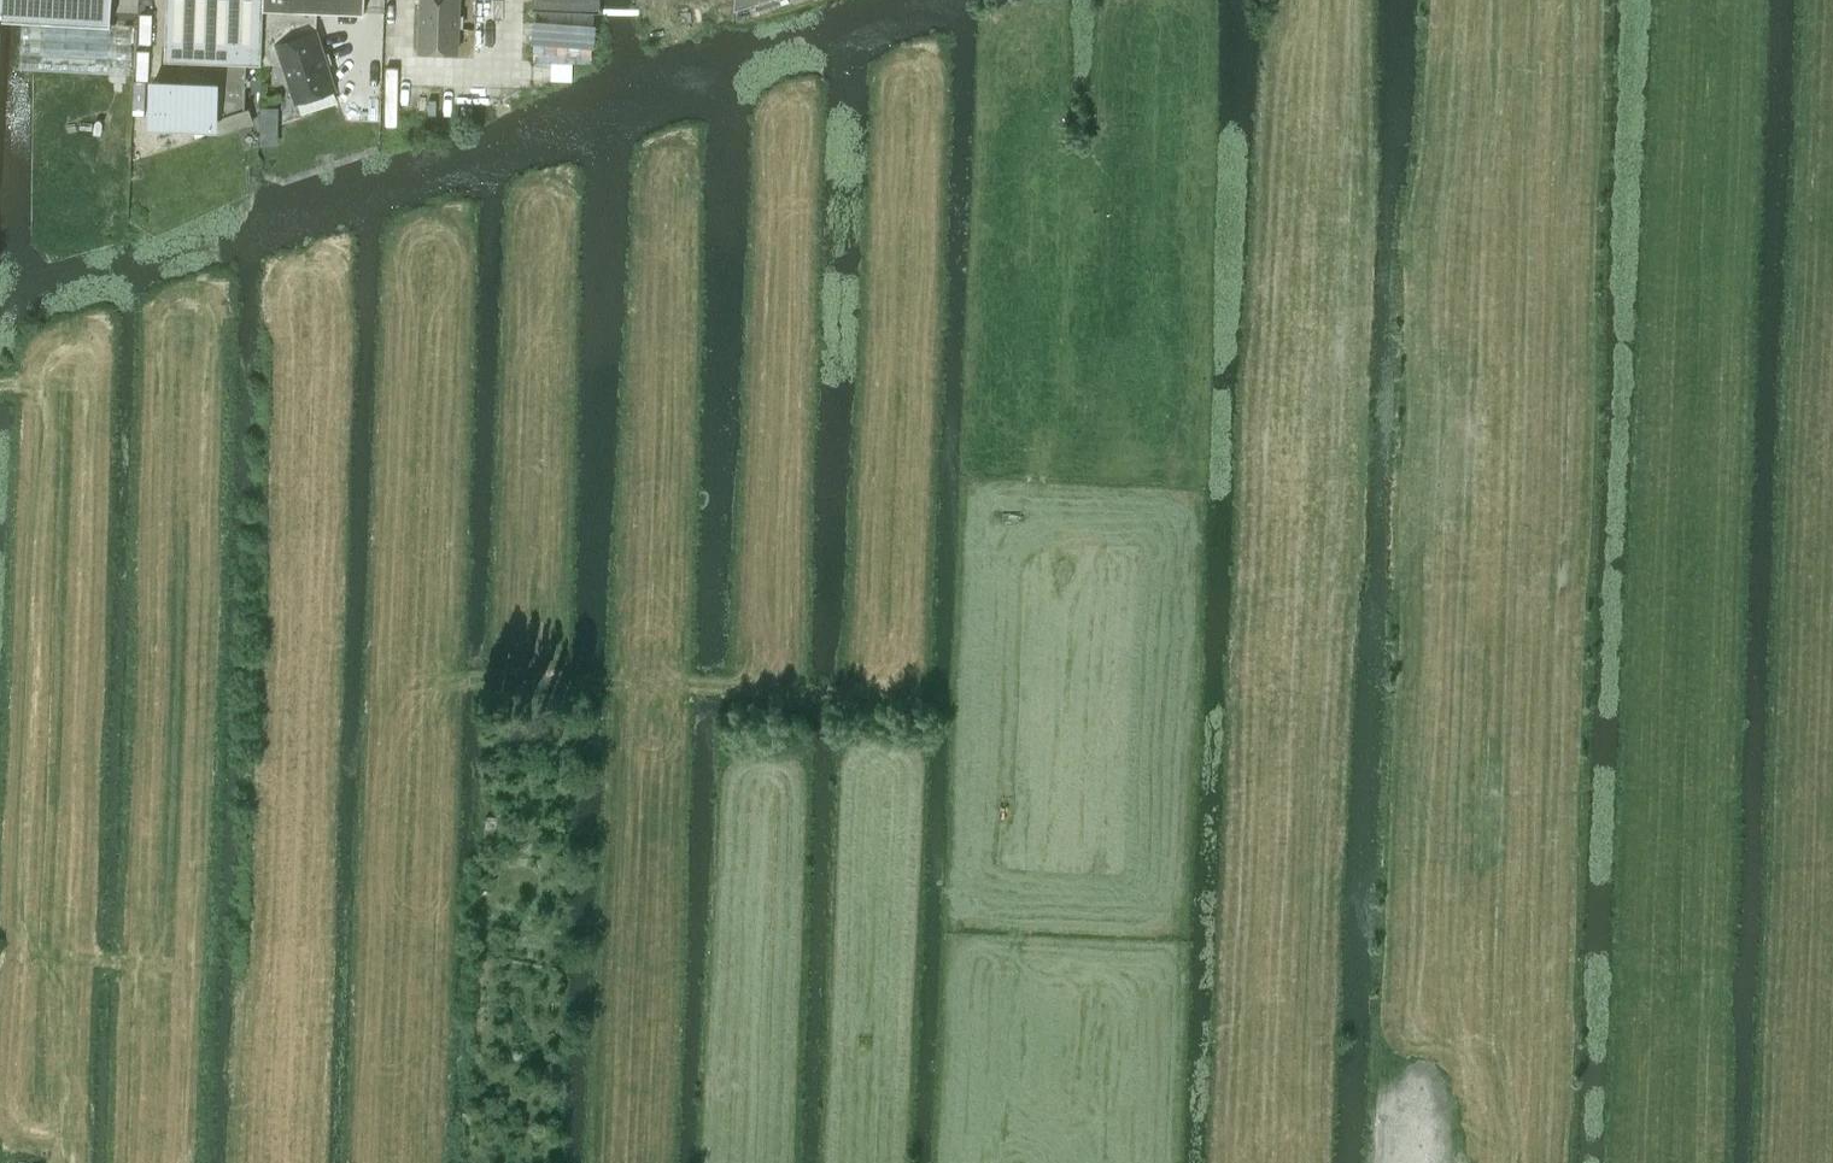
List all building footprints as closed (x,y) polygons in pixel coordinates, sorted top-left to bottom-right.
[(24,20),(21,67),(131,73),(134,25),(112,24),(113,0),(0,0),(0,18),(24,20)] [(148,127),(160,128),(160,135),(158,136),(159,137),(214,119),(218,135),(254,124),(250,108),(249,107),(246,108),(247,62),(262,62),(264,8),(264,0),(167,0),(165,59),(173,59),(173,77),(150,76),(148,127)] [(264,8),(318,10),(365,12),(365,0),(264,0),(264,8)] [(460,0),(421,0),(420,49),(458,50),(460,0)] [(264,8),(262,62),(283,63),(296,101),(336,88),(317,30),(318,10),(264,8)]
